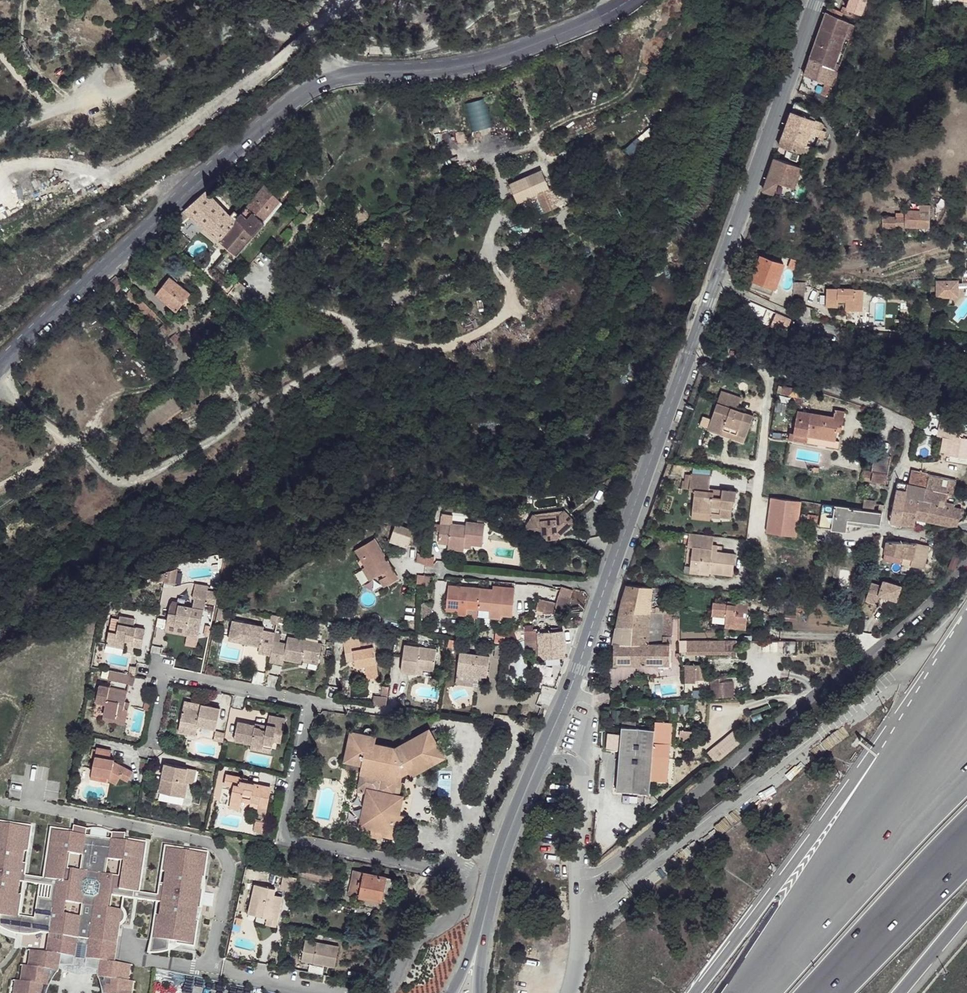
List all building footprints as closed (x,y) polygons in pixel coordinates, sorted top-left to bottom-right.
[(843,6),(859,13),(868,15),(875,0),(845,0),(843,6)] [(843,6),(841,6),(841,13),(858,19),(859,13),(843,6)] [(839,17),(827,13),(824,19),(811,58),(834,68),(848,23),(839,17)] [(834,68),(811,58),(809,64),(806,75),(832,85),(839,69),(834,68)] [(816,91),(814,98),(824,105),(827,96),(816,91)] [(813,113),(795,101),(794,107),(793,111),(812,118),(813,113)] [(812,118),(793,111),(788,124),(783,136),(804,144),(812,118)] [(823,124),(812,118),(804,144),(814,147),(817,138),(823,139),(825,131),(821,129),(823,124)] [(804,144),(783,136),(782,140),(780,145),(805,156),(810,157),(814,147),(804,144)] [(801,167),(775,159),(770,173),(765,189),(789,198),(801,167)] [(813,172),(801,167),(789,198),(803,199),(813,172)] [(545,168),(509,179),(516,201),(537,194),(543,212),(557,207),(545,168)] [(231,221),(206,194),(184,215),(234,257),(281,204),(263,188),(231,221)] [(903,216),(882,216),(882,224),(928,225),(928,203),(919,203),(918,209),(903,209),(903,216)] [(781,264),(760,255),(756,265),(751,278),(754,280),(773,287),(781,264)] [(944,277),(938,277),(937,280),(937,292),(958,294),(958,279),(944,277)] [(167,279),(153,294),(174,313),(188,297),(175,286),(167,279)] [(773,287),(754,280),(751,287),(770,293),(773,287)] [(801,286),(791,286),(790,303),(800,303),(801,286)] [(846,292),(824,290),(823,305),(834,306),(835,298),(841,299),(842,309),(845,310),(846,292)] [(861,292),(846,292),(845,310),(859,311),(861,292)] [(775,313),(772,323),(787,328),(790,318),(775,313)] [(174,331),(168,339),(184,356),(192,349),(174,331)] [(905,387),(903,391),(915,396),(916,392),(905,387)] [(741,399),(722,392),(709,431),(722,437),(723,431),(744,439),(754,417),(738,411),(741,399)] [(145,416),(154,428),(182,405),(172,394),(145,416)] [(810,412),(799,410),(795,432),(798,433),(835,440),(837,430),(842,430),(845,411),(834,409),(833,415),(810,412)] [(966,457),(966,435),(963,434),(966,421),(947,417),(943,437),(952,438),(949,454),(966,457)] [(723,431),(722,437),(744,445),(746,440),(723,431)] [(890,456),(875,453),(871,473),(887,476),(890,456)] [(890,521),(901,523),(915,524),(917,519),(956,525),(960,508),(954,506),(954,501),(952,498),(955,483),(932,477),(911,470),(909,483),(898,482),(890,521)] [(871,473),(862,475),(862,480),(887,484),(887,476),(871,473)] [(714,498),(716,481),(693,476),(691,491),(696,492),(692,520),(711,523),(712,520),(721,519),(733,519),(734,503),(737,503),(737,493),(724,492),(723,499),(714,498)] [(798,501),(763,496),(758,532),(794,537),(798,501)] [(859,503),(857,508),(823,505),(818,528),(843,532),(844,523),(878,527),(881,506),(859,503)] [(541,519),(532,513),(524,524),(543,538),(558,537),(575,519),(563,510),(558,518),(541,519)] [(558,518),(563,510),(532,513),(541,519),(558,518)] [(437,544),(448,545),(462,546),(463,543),(471,544),(481,545),(483,524),(465,522),(465,525),(439,523),(437,544)] [(414,531),(396,525),(390,543),(407,549),(414,531)] [(715,535),(689,532),(689,546),(693,547),(692,563),(702,564),(700,571),(711,574),(711,571),(734,573),(737,553),(721,550),(720,544),(715,542),(715,535)] [(375,540),(359,551),(369,569),(375,578),(385,573),(388,580),(383,584),(386,588),(399,579),(375,540)] [(902,562),(913,562),(926,564),(928,546),(915,544),(887,540),(884,552),(902,555),(902,562)] [(693,547),(689,546),(685,568),(700,571),(702,564),(692,563),(693,547)] [(902,555),(884,552),(883,558),(902,562),(902,555)] [(417,563),(433,563),(433,555),(417,555),(417,563)] [(180,566),(169,568),(167,581),(177,582),(180,566)] [(369,569),(364,573),(369,582),(375,578),(369,569)] [(883,584),(873,582),(868,599),(879,602),(882,593),(899,598),(902,584),(885,579),(883,584)] [(499,589),(481,587),(480,607),(491,609),(492,615),(503,617),(504,613),(514,614),(516,585),(499,584),(499,589)] [(481,587),(452,585),(449,609),(458,610),(459,614),(469,615),(470,606),(480,607),(481,587)] [(651,587),(626,585),(619,612),(649,613),(651,593),(651,587)] [(677,590),(651,587),(651,593),(664,595),(664,602),(676,602),(677,590)] [(209,592),(198,589),(195,608),(180,606),(179,613),(170,612),(169,625),(189,629),(188,636),(202,638),(207,606),(209,592)] [(727,603),(713,602),(711,612),(726,613),(726,616),(725,624),(734,624),(734,622),(746,623),(748,602),(736,601),(735,604),(727,603)] [(558,604),(540,602),(539,612),(547,613),(547,615),(557,613),(558,604)] [(649,613),(619,612),(615,643),(667,644),(672,637),(672,614),(649,613)] [(136,620),(123,616),(119,635),(109,634),(108,646),(125,650),(126,642),(133,644),(133,647),(142,648),(145,626),(136,623),(136,620)] [(265,629),(235,622),(232,637),(247,640),(248,636),(263,639),(261,654),(271,657),(275,641),(276,634),(265,632),(265,629)] [(502,632),(494,631),(493,640),(500,641),(502,632)] [(562,631),(535,634),(538,660),(565,657),(562,631)] [(247,640),(232,637),(231,642),(261,649),(263,639),(248,636),(247,640)] [(359,637),(344,640),(348,662),(356,661),(358,668),(367,667),(368,673),(380,671),(372,637),(360,639),(359,637)] [(288,644),(275,641),(271,657),(271,663),(285,665),(286,662),(304,664),(304,658),(321,662),(323,646),(290,639),(288,644)] [(735,640),(680,640),(679,650),(686,653),(735,651),(735,640)] [(790,641),(782,641),(782,651),(783,656),(791,655),(790,641)] [(667,644),(615,643),(613,664),(669,665),(667,644)] [(437,650),(406,646),(402,672),(417,675),(419,669),(424,670),(434,671),(437,650)] [(487,655),(458,653),(456,671),(485,674),(487,655)] [(321,662),(304,658),(304,664),(319,667),(321,662)] [(526,674),(526,658),(514,658),(513,673),(526,674)] [(704,665),(684,664),(683,699),(692,699),(691,683),(705,682),(704,665)] [(135,676),(109,671),(107,680),(134,685),(135,676)] [(725,677),(716,678),(718,696),(726,695),(725,680),(725,677)] [(739,679),(725,680),(726,695),(740,694),(739,679)] [(390,686),(385,685),(384,695),(377,697),(376,705),(384,706),(388,703),(390,686)] [(104,705),(102,722),(126,727),(129,709),(124,708),(126,702),(126,692),(100,687),(97,703),(104,705)] [(204,709),(186,707),(182,725),(199,727),(217,729),(221,709),(204,705),(204,709)] [(269,727),(240,723),(237,741),(253,745),(274,748),(276,742),(278,733),(285,735),(287,719),(272,716),(269,727)] [(199,727),(182,725),(181,734),(198,737),(199,727)] [(657,734),(624,731),(619,795),(652,799),(653,785),(669,786),(673,728),(658,726),(657,734)] [(376,734),(351,729),(345,760),(364,764),(359,787),(372,790),(369,793),(368,797),(363,823),(369,830),(374,831),(374,836),(384,839),(384,836),(403,840),(407,816),(402,814),(404,802),(403,799),(400,795),(403,778),(409,774),(411,776),(444,757),(428,730),(398,746),(376,742),(376,734)] [(714,762),(744,741),(735,729),(706,750),(714,762)] [(285,735),(278,733),(276,742),(284,743),(285,735)] [(274,748),(253,745),(253,750),(274,753),(274,748)] [(112,753),(98,750),(94,775),(107,778),(108,782),(115,786),(119,779),(128,783),(134,773),(115,761),(111,761),(112,753)] [(189,769),(168,765),(162,794),(187,800),(190,784),(186,781),(189,769)] [(247,779),(232,776),(231,787),(238,789),(235,805),(248,808),(250,801),(255,802),(257,796),(266,798),(265,806),(273,808),(276,792),(267,790),(269,787),(248,782),(247,779)] [(254,833),(265,832),(265,818),(254,818),(254,833)] [(0,827),(0,933),(1,934),(6,936),(14,938),(20,939),(26,900),(22,900),(24,887),(55,892),(53,904),(39,901),(36,923),(27,922),(25,939),(38,937),(47,938),(60,940),(75,942),(86,944),(101,946),(114,948),(117,928),(119,925),(120,924),(121,922),(121,919),(121,917),(120,915),(119,914),(107,912),(109,900),(158,907),(156,919),(152,919),(146,957),(150,958),(154,958),(159,957),(162,956),(165,955),(167,940),(173,941),(173,947),(191,950),(195,925),(193,925),(194,912),(196,912),(199,893),(197,893),(199,881),(201,881),(204,856),(162,850),(158,875),(162,876),(160,888),(156,887),(154,899),(136,897),(143,846),(125,844),(124,850),(120,850),(121,837),(108,837),(107,843),(82,840),(82,833),(70,830),(68,843),(64,842),(65,835),(47,833),(40,883),(22,881),(23,868),(19,868),(21,856),(25,856),(28,831),(0,827)] [(334,872),(301,864),(300,873),(332,880),(334,872)] [(386,877),(353,872),(349,895),(382,902),(386,877)] [(272,888),(254,884),(251,896),(258,898),(255,913),(265,917),(265,923),(275,926),(281,895),(272,893),(272,888)] [(258,898),(251,896),(248,912),(255,913),(258,898)] [(338,943),(306,937),(303,959),(334,965),(338,943)] [(46,944),(44,957),(32,955),(29,971),(26,970),(24,970),(22,986),(18,985),(17,985),(16,992),(34,992),(35,989),(40,990),(42,974),(48,974),(49,965),(57,966),(56,969),(60,969),(64,969),(68,970),(73,970),(76,971),(79,971),(83,972),(86,972),(90,973),(94,974),(97,975),(97,971),(102,972),(103,965),(106,966),(104,982),(109,983),(108,992),(126,992),(127,985),(125,985),(122,984),(124,968),(112,967),(113,954),(100,952),(101,946),(86,944),(85,950),(74,948),(75,942),(60,940),(59,946),(46,944)] [(48,989),(50,984),(52,980),(54,978),(56,976),(63,977),(72,979),(79,979),(88,979),(93,979),(96,979),(98,985),(99,991),(100,992),(108,992),(109,983),(104,982),(106,966),(103,965),(102,972),(97,971),(97,975),(94,974),(90,973),(86,972),(83,972),(79,971),(76,971),(73,970),(68,970),(64,969),(60,969),(56,969),(57,966),(49,965),(48,974),(42,974),(40,990),(35,989),(34,992),(46,992),(48,989)]
